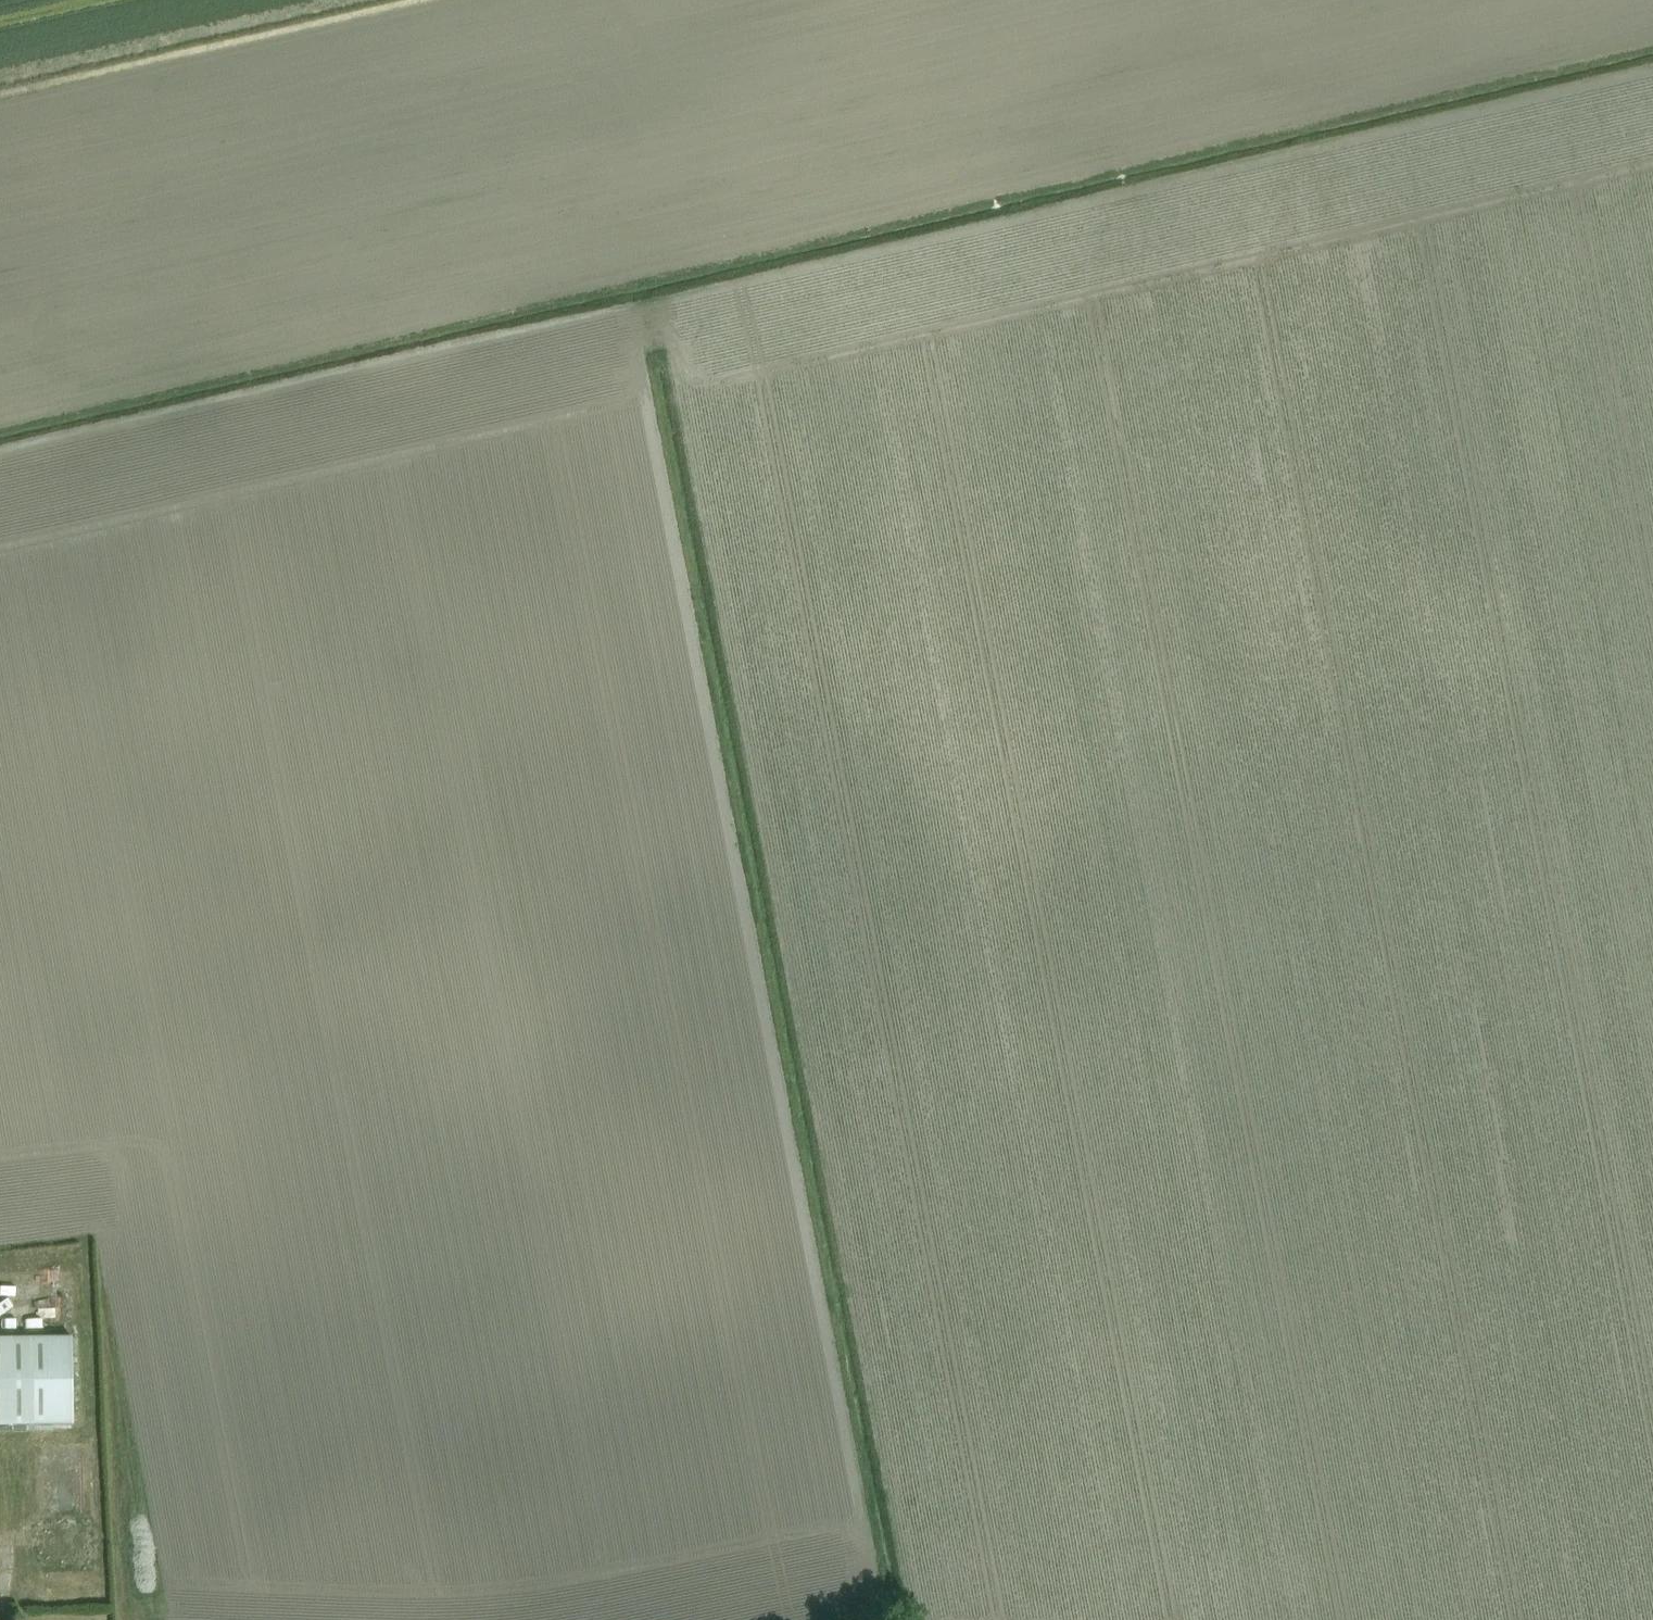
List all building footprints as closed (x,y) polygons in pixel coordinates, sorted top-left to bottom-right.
[(73,1426),(73,1339),(0,1340),(0,1427),(73,1426)]
